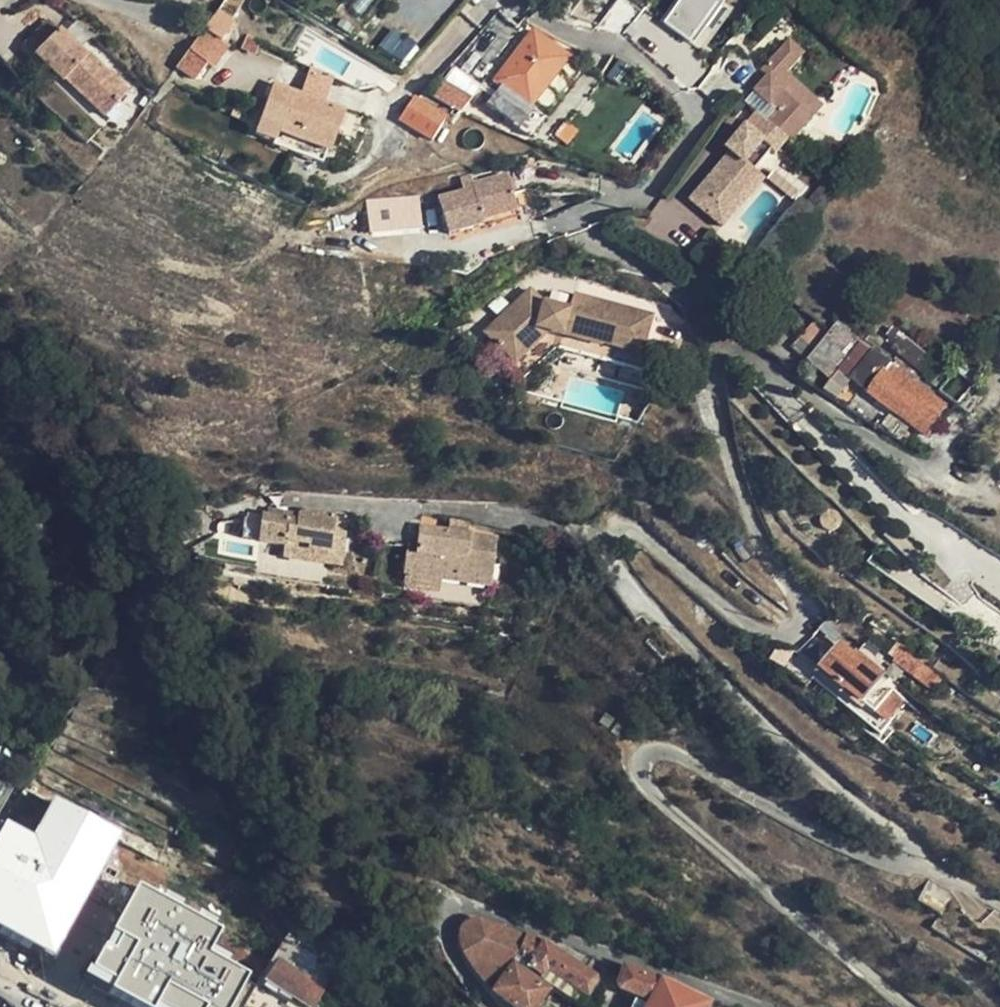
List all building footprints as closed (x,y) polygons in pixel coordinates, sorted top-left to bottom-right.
[(602,19),(617,35),(641,12),(629,0),(622,0),(602,19)] [(732,9),(720,0),(679,0),(663,20),(700,49),(732,9)] [(236,22),(220,11),(207,30),(223,41),(236,22)] [(34,61),(60,35),(49,24),(24,51),(34,61)] [(378,47),(402,66),(418,44),(394,26),(378,47)] [(204,30),(178,67),(195,79),(207,62),(215,67),(229,47),(204,30)] [(570,60),(534,33),(496,84),(502,89),(488,108),(511,125),(522,133),(537,114),(532,110),(570,60)] [(86,59),(60,35),(34,61),(63,88),(66,84),(104,121),(128,96),(88,57),(86,59)] [(801,145),(826,115),(813,105),(818,98),(806,88),(800,95),(779,78),(785,71),(790,74),(803,57),(789,46),(751,90),(773,108),(777,103),(783,109),(780,114),(771,125),(767,122),(756,136),(750,130),(738,144),(740,146),(731,157),(700,194),(725,215),(757,175),(761,179),(781,155),(786,160),(799,143),(801,145)] [(304,95),(325,102),(334,76),(313,69),(304,95)] [(800,95),(806,88),(790,74),(785,71),(779,78),(800,95)] [(447,83),(437,96),(461,116),(471,103),(447,83)] [(341,132),(348,111),(325,102),(304,95),(274,85),(258,132),(277,138),(276,145),(326,161),(330,148),(335,149),(341,132)] [(813,105),(826,115),(831,109),(818,98),(813,105)] [(434,142),(447,120),(414,100),(401,122),(434,142)] [(777,103),(773,108),(780,114),(783,109),(777,103)] [(511,125),(488,108),(485,112),(509,129),(511,125)] [(364,117),(348,111),(341,132),(358,138),(364,117)] [(537,114),(522,133),(531,140),(546,121),(537,114)] [(568,126),(557,139),(568,147),(578,133),(568,126)] [(740,146),(738,144),(728,155),(731,157),(740,146)] [(767,183),(761,179),(757,175),(725,215),(700,194),(691,204),(726,233),(767,183)] [(503,181),(476,191),(468,194),(467,193),(457,195),(434,205),(449,244),(484,231),(483,226),(516,212),(503,181)] [(468,194),(476,191),(473,182),(454,189),(457,195),(467,193),(468,194)] [(564,293),(561,302),(576,307),(578,298),(564,293)] [(646,360),(658,319),(584,297),(581,308),(576,307),(561,302),(556,300),(554,308),(535,295),(486,337),(519,372),(550,345),(563,348),(559,363),(648,388),(652,374),(643,371),(606,361),(609,350),(646,360)] [(836,328),(810,364),(828,380),(855,342),(836,328)] [(950,412),(862,347),(841,375),(930,442),(950,412)] [(646,360),(609,350),(606,361),(643,371),(646,360)] [(972,417),(987,396),(975,387),(960,408),(972,417)] [(538,410),(521,405),(519,414),(536,418),(538,410)] [(286,558),(315,562),(316,551),(334,554),(337,536),(345,537),(348,517),(307,511),(305,511),(302,512),(301,513),(299,514),(298,516),(297,521),(262,515),(258,543),(287,547),(286,558)] [(497,535),(469,531),(468,541),(446,538),(447,529),(417,526),(414,553),(408,552),(404,586),(443,590),(445,578),(491,583),(497,535)] [(468,541),(469,531),(447,529),(446,538),(468,541)] [(334,554),(343,556),(345,537),(337,536),(334,554)] [(316,551),(315,562),(342,565),(343,556),(334,554),(316,551)] [(896,688),(857,657),(855,660),(840,648),(821,673),(874,716),(896,688)] [(33,774),(0,756),(0,833),(1,832),(17,802),(33,774)] [(40,789),(44,783),(37,779),(33,785),(40,789)] [(30,822),(18,816),(10,831),(22,838),(30,822)] [(70,871),(106,892),(121,868),(126,858),(113,852),(118,841),(92,827),(86,837),(81,834),(73,850),(79,853),(70,871)] [(187,833),(179,829),(174,838),(181,842),(187,833)] [(0,837),(0,878),(1,875),(4,877),(21,848),(0,837)] [(126,858),(121,868),(132,875),(137,865),(126,858)] [(137,903),(135,906),(147,913),(165,879),(154,873),(137,903)] [(182,887),(165,879),(147,913),(185,933),(211,885),(190,873),(182,887)] [(4,877),(1,875),(0,878),(0,883),(11,889),(14,883),(4,877)] [(11,889),(0,883),(0,909),(11,889)] [(277,949),(284,936),(264,900),(253,906),(277,949)] [(516,955),(523,938),(480,917),(476,916),(471,916),(467,918),(464,921),(460,924),(459,928),(458,933),(457,946),(477,980),(490,993),(491,992),(511,968),(510,967),(512,963),(516,955)] [(272,958),(275,960),(275,961),(264,980),(249,1006),(273,1006),(275,1004),(279,1006),(313,1006),(331,973),(315,963),(310,970),(294,960),(301,947),(284,936),(277,949),(272,958)] [(596,976),(546,941),(523,938),(516,955),(541,974),(546,967),(586,994),(597,979),(596,976)] [(669,984),(633,970),(625,967),(619,984),(621,988),(650,1001),(647,1006),(706,1006),(707,1006),(669,984)] [(491,992),(509,1006),(535,1006),(545,996),(511,968),(491,992)]
